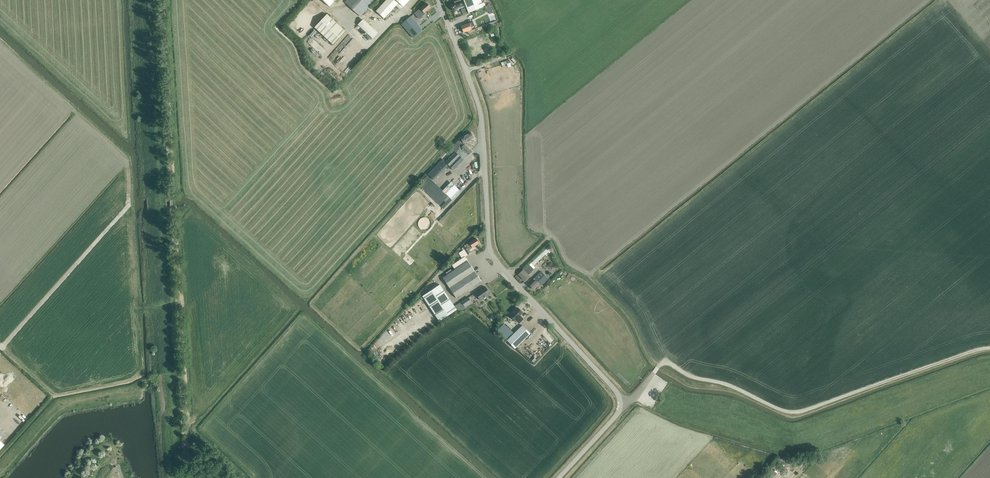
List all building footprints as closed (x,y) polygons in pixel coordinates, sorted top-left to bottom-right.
[(360,16),(375,0),(347,0),(345,2),(360,16)] [(384,18),(396,5),(400,9),(409,0),(386,0),(376,11),(384,18)] [(463,7),(461,0),(460,0),(453,0),(454,3),(450,4),(450,5),(449,5),(450,7),(451,7),(452,10),(457,8),(457,9),(463,7)] [(468,13),(483,7),(480,0),(463,0),(468,13)] [(417,11),(420,15),(423,12),(424,13),(430,7),(426,3),(417,11)] [(486,5),(489,14),(494,12),(491,4),(486,5)] [(314,27),(333,44),(345,31),(327,14),(314,27)] [(401,24),(413,38),(422,30),(411,16),(401,24)] [(461,26),(462,29),(463,32),(472,29),(471,27),(474,26),(473,22),(469,23),(461,26)] [(361,28),(372,38),(376,33),(365,23),(361,28)] [(334,61),(339,65),(349,54),(345,50),(334,61)] [(473,138),(471,133),(459,139),(460,140),(457,141),(457,142),(456,143),(452,149),(450,150),(451,151),(450,151),(453,153),(451,155),(452,155),(445,162),(443,159),(428,174),(433,180),(445,168),(447,169),(450,166),(453,170),(463,160),(463,159),(471,151),(465,145),(465,144),(464,143),(473,138)] [(439,204),(447,195),(427,176),(418,184),(439,204)] [(459,253),(462,259),(465,257),(471,253),(469,250),(479,243),(478,243),(479,242),(478,240),(477,240),(476,238),(465,245),(465,246),(462,248),(463,250),(459,253)] [(455,270),(443,278),(456,298),(481,281),(465,257),(462,259),(452,265),(455,270)] [(518,274),(525,281),(529,276),(523,270),(518,274)] [(529,285),(534,290),(539,284),(541,286),(548,278),(541,271),(531,281),(532,282),(529,285)] [(422,296),(439,321),(456,309),(440,284),(422,296)] [(476,293),(480,300),(490,294),(485,287),(476,293)] [(510,315),(515,320),(519,323),(523,318),(520,315),(523,313),(518,308),(510,315)] [(508,337),(513,331),(504,323),(499,329),(508,337)] [(522,325),(513,334),(521,343),(530,333),(522,325)] [(14,424),(7,432),(12,436),(18,428),(14,424)] [(96,468),(98,467),(97,466),(96,466),(95,465),(94,465),(93,465),(92,465),(91,466),(90,466),(89,467),(89,468),(88,469),(88,471),(88,472),(88,473),(89,474),(90,475),(91,475),(92,476),(92,474),(91,473),(90,472),(90,471),(90,470),(90,469),(91,468),(92,467),(93,467),(94,467),(95,467),(96,468)] [(118,475),(117,472),(114,472),(113,467),(113,465),(112,465),(111,477),(119,477),(118,475)] [(97,469),(96,469),(99,467),(98,467),(96,468),(95,467),(94,467),(93,467),(92,467),(91,468),(90,469),(90,470),(90,471),(90,472),(91,473),(92,474),(92,476),(91,477),(92,477),(93,474),(94,474),(95,474),(96,474),(96,473),(95,473),(94,473),(93,473),(92,473),(91,473),(91,472),(91,471),(91,470),(91,469),(92,468),(93,468),(94,468),(95,468),(96,469),(96,470),(96,471),(96,472),(97,472),(97,471),(97,470),(97,469)]
